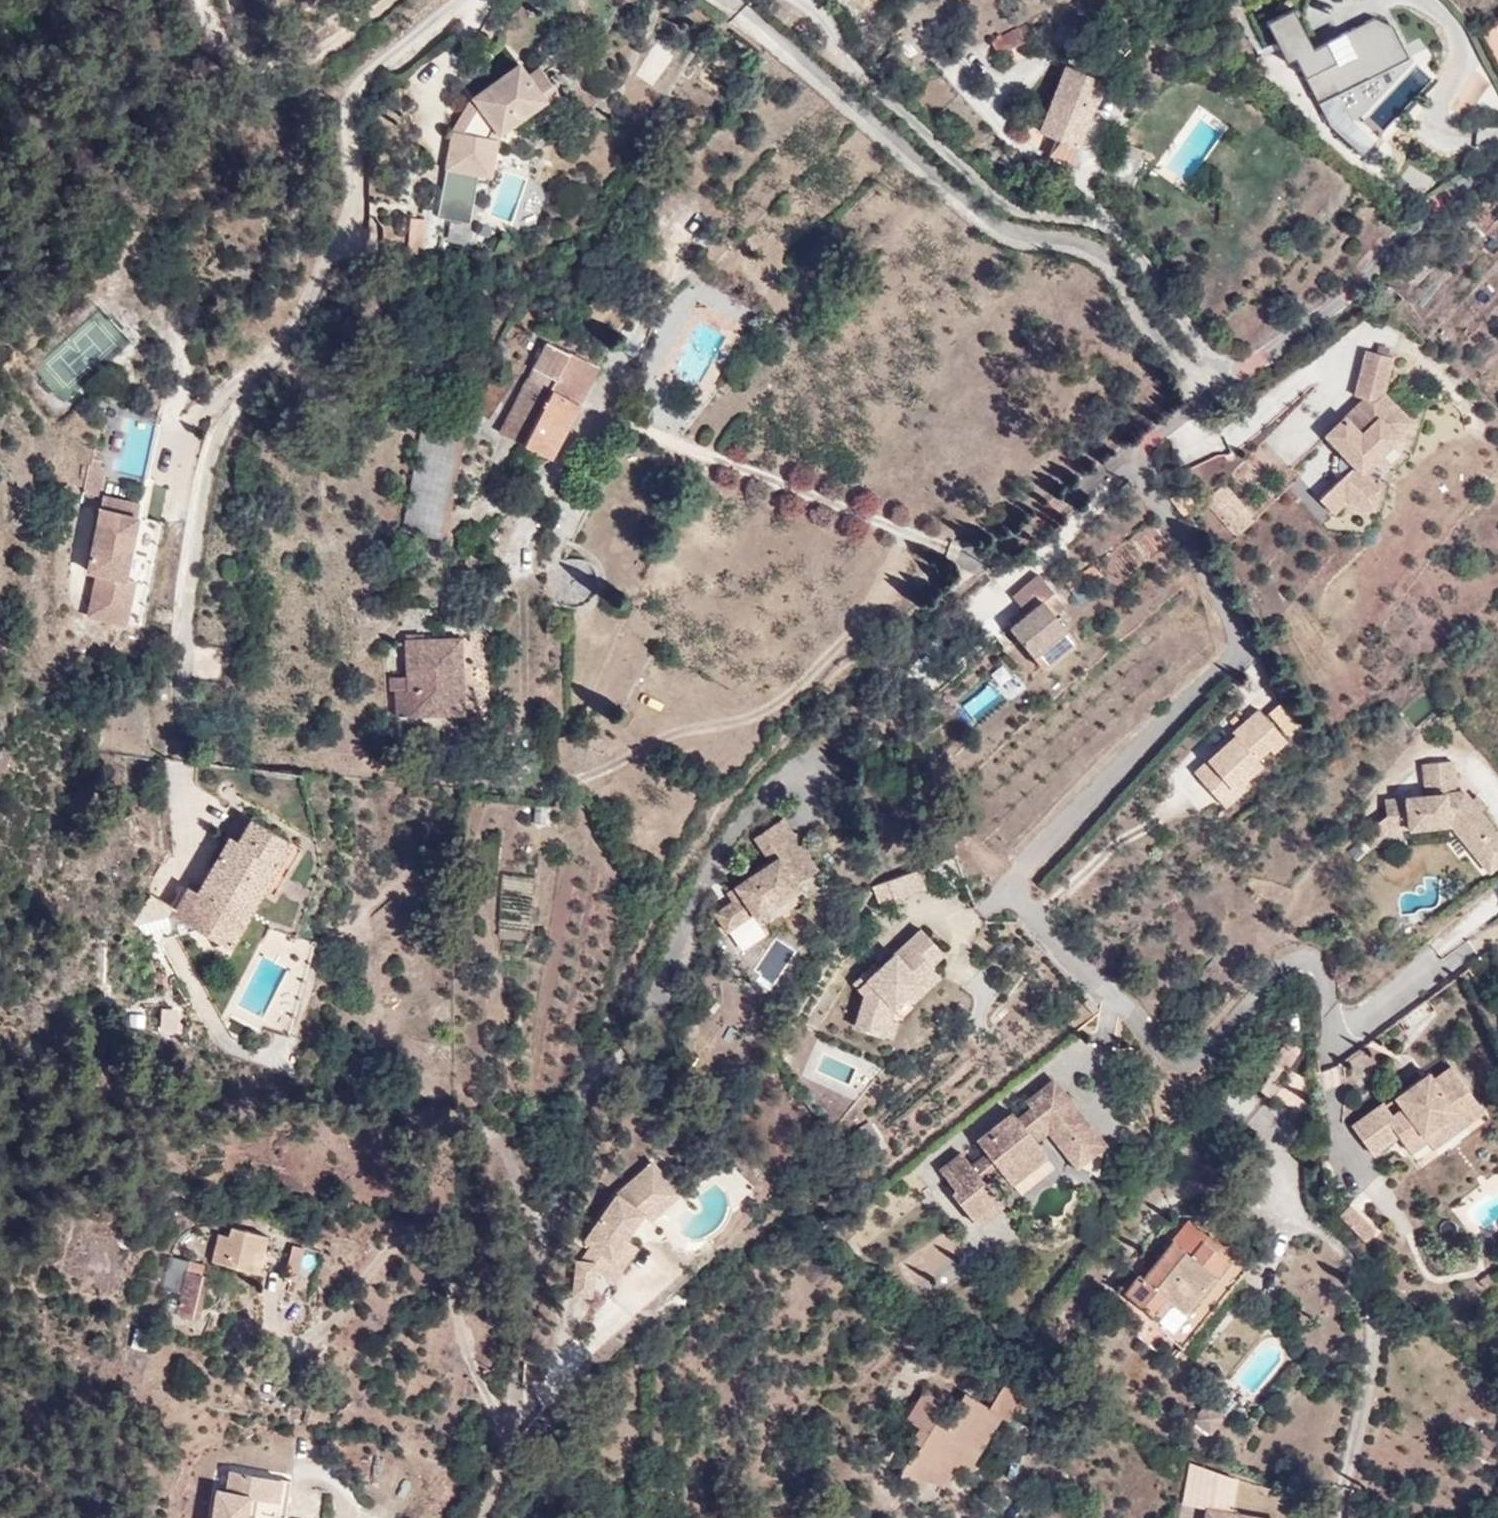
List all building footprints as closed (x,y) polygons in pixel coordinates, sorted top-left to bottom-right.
[(1317,102),(1328,124),(1360,154),(1372,142),(1349,120),(1335,92),(1409,56),(1393,24),(1374,17),(1324,41),(1329,52),(1323,55),(1318,45),(1313,47),(1294,7),(1267,20),(1286,61),(1295,57),(1317,102)] [(991,40),(998,53),(1030,37),(1023,25),(991,40)] [(1324,41),(1318,45),(1323,55),(1329,52),(1324,41)] [(1102,80),(1063,66),(1054,92),(1092,107),(1102,80)] [(561,108),(537,71),(523,79),(517,69),(470,105),(453,135),(445,171),(487,182),(492,146),(543,107),(548,115),(561,108)] [(1082,147),(1078,145),(1092,107),(1054,92),(1040,130),(1055,136),(1047,156),(1069,164),(1070,162),(1075,164),(1082,147)] [(784,208),(795,198),(789,191),(779,201),(784,208)] [(425,241),(411,242),(411,253),(426,253),(425,241)] [(524,444),(549,458),(577,404),(597,366),(574,353),(548,342),(529,378),(522,391),(544,402),(524,444)] [(1350,410),(1327,432),(1346,452),(1345,452),(1345,453),(1344,454),(1344,455),(1343,456),(1343,457),(1342,458),(1342,459),(1342,460),(1342,461),(1342,462),(1342,463),(1342,464),(1342,465),(1342,466),(1342,467),(1343,468),(1343,469),(1343,470),(1344,470),(1344,471),(1345,472),(1345,473),(1322,495),(1335,509),(1344,501),(1375,508),(1381,484),(1364,467),(1414,416),(1385,388),(1393,355),(1368,348),(1358,388),(1365,396),(1371,403),(1356,417),(1350,410)] [(475,411),(487,419),(512,378),(498,370),(475,411)] [(720,387),(724,392),(735,382),(730,377),(720,387)] [(524,444),(544,402),(522,391),(501,432),(524,444)] [(1365,396),(1350,410),(1356,417),(1371,403),(1365,396)] [(404,529),(440,536),(460,438),(423,431),(404,529)] [(131,587),(123,585),(135,527),(100,519),(91,562),(97,564),(84,623),(122,631),(131,587)] [(475,570),(481,559),(471,554),(465,564),(475,570)] [(1039,573),(1013,596),(1026,612),(1010,627),(1043,667),(1077,639),(1063,624),(1075,614),(1053,590),(1039,573)] [(962,605),(955,597),(946,604),(954,614),(962,605)] [(397,715),(458,713),(454,639),(408,641),(409,679),(409,693),(396,693),(397,715)] [(464,713),(460,639),(454,639),(458,713),(464,713)] [(391,679),(392,693),(396,693),(409,693),(409,679),(391,679)] [(625,727),(634,714),(622,707),(614,721),(625,727)] [(1272,751),(1285,740),(1258,709),(1232,733),(1234,736),(1195,771),(1207,786),(1222,774),(1231,786),(1242,776),(1260,762),(1256,757),(1269,747),(1272,751)] [(1424,794),(1387,797),(1388,814),(1362,835),(1372,845),(1390,828),(1450,823),(1488,872),(1497,865),(1497,832),(1481,809),(1487,805),(1478,794),(1472,798),(1465,788),(1457,789),(1455,762),(1422,764),(1424,794)] [(1231,786),(1222,774),(1207,786),(1221,803),(1247,782),(1242,776),(1231,786)] [(250,817),(239,811),(224,834),(229,836),(237,841),(242,832),(250,817)] [(233,940),(264,888),(273,893),(301,845),(250,817),(242,832),(248,837),(244,845),(237,841),(229,836),(197,891),(189,886),(176,907),(172,915),(196,928),(207,934),(210,928),(233,940)] [(802,895),(797,886),(816,873),(782,821),(752,841),(769,867),(727,894),(734,904),(714,917),(726,935),(748,921),(753,928),(802,895)] [(242,832),(237,841),(244,845),(248,837),(242,832)] [(893,898),(924,887),(918,869),(917,868),(886,879),(892,895),(893,898)] [(877,900),(892,895),(886,879),(871,884),(877,900)] [(147,941),(152,950),(156,956),(168,937),(196,928),(172,915),(176,907),(152,894),(147,905),(144,918),(144,931),(147,941)] [(207,934),(229,947),(233,940),(210,928),(207,934)] [(862,991),(852,1023),(880,1032),(885,1017),(891,1019),(896,1005),(906,996),(934,971),(930,967),(944,954),(922,930),(878,969),(868,978),(864,973),(854,982),(862,991)] [(878,969),(874,964),(864,973),(868,978),(878,969)] [(912,1002),(940,977),(934,971),(906,996),(912,1002)] [(893,1036),(898,1021),(891,1019),(885,1017),(880,1032),(893,1036)] [(1274,1094),(1289,1070),(1275,1061),(1269,1072),(1272,1074),(1266,1084),(1269,1086),(1266,1092),(1274,1094)] [(1452,1067),(1436,1080),(1431,1072),(1354,1128),(1376,1157),(1400,1139),(1412,1154),(1427,1143),(1432,1150),(1484,1111),(1452,1067)] [(1060,1145),(1087,1124),(1053,1081),(1026,1102),(1030,1108),(1016,1119),(1011,1112),(976,1140),(986,1154),(971,1165),(961,1152),(939,1169),(980,1221),(1002,1204),(983,1180),(998,1169),(1010,1184),(1047,1155),(1035,1141),(1048,1131),(1060,1145)] [(1077,1168),(1105,1146),(1087,1124),(1060,1145),(1077,1168)] [(648,1229),(677,1200),(651,1169),(613,1203),(593,1231),(576,1266),(568,1295),(588,1300),(591,1275),(610,1289),(632,1256),(622,1248),(643,1223),(648,1229)] [(1371,1234),(1347,1209),(1336,1219),(1361,1244),(1371,1234)] [(256,1271),(265,1234),(232,1226),(229,1235),(219,1233),(212,1261),(256,1271)] [(1223,1244),(1208,1233),(1203,1239),(1218,1251),(1223,1244)] [(1217,1276),(1229,1261),(1218,1251),(1203,1239),(1191,1255),(1173,1239),(1153,1265),(1145,1258),(1136,1272),(1137,1273),(1125,1291),(1157,1316),(1170,1299),(1179,1306),(1208,1269),(1217,1276)] [(301,1279),(308,1246),(294,1243),(287,1276),(288,1277),(301,1279)] [(207,1276),(201,1274),(203,1264),(169,1256),(161,1288),(180,1293),(176,1313),(197,1318),(207,1276)] [(949,1259),(926,1272),(935,1289),(959,1276),(949,1259)] [(266,1270),(258,1299),(272,1303),(280,1274),(266,1270)] [(1025,1387),(1008,1376),(996,1395),(1015,1405),(1025,1387)] [(1038,1426),(1051,1403),(1025,1387),(1015,1405),(996,1395),(989,1406),(1000,1413),(1010,1419),(1015,1412),(1038,1426)] [(918,1426),(911,1439),(920,1445),(936,1418),(931,1415),(939,1399),(925,1390),(908,1419),(918,1426)] [(960,1454),(971,1460),(1000,1413),(989,1406),(964,1391),(945,1423),(936,1418),(920,1445),(909,1462),(905,1460),(897,1473),(920,1488),(927,1478),(940,1486),(954,1464),(960,1454)] [(1227,1416),(1208,1401),(1194,1419),(1193,1420),(1212,1434),(1227,1416)] [(954,1464),(965,1471),(971,1460),(960,1454),(954,1464)] [(284,1472),(233,1466),(230,1483),(218,1482),(214,1517),(250,1517),(254,1490),(281,1493),(284,1472)] [(1213,1510),(1211,1517),(1259,1517),(1213,1510)]
